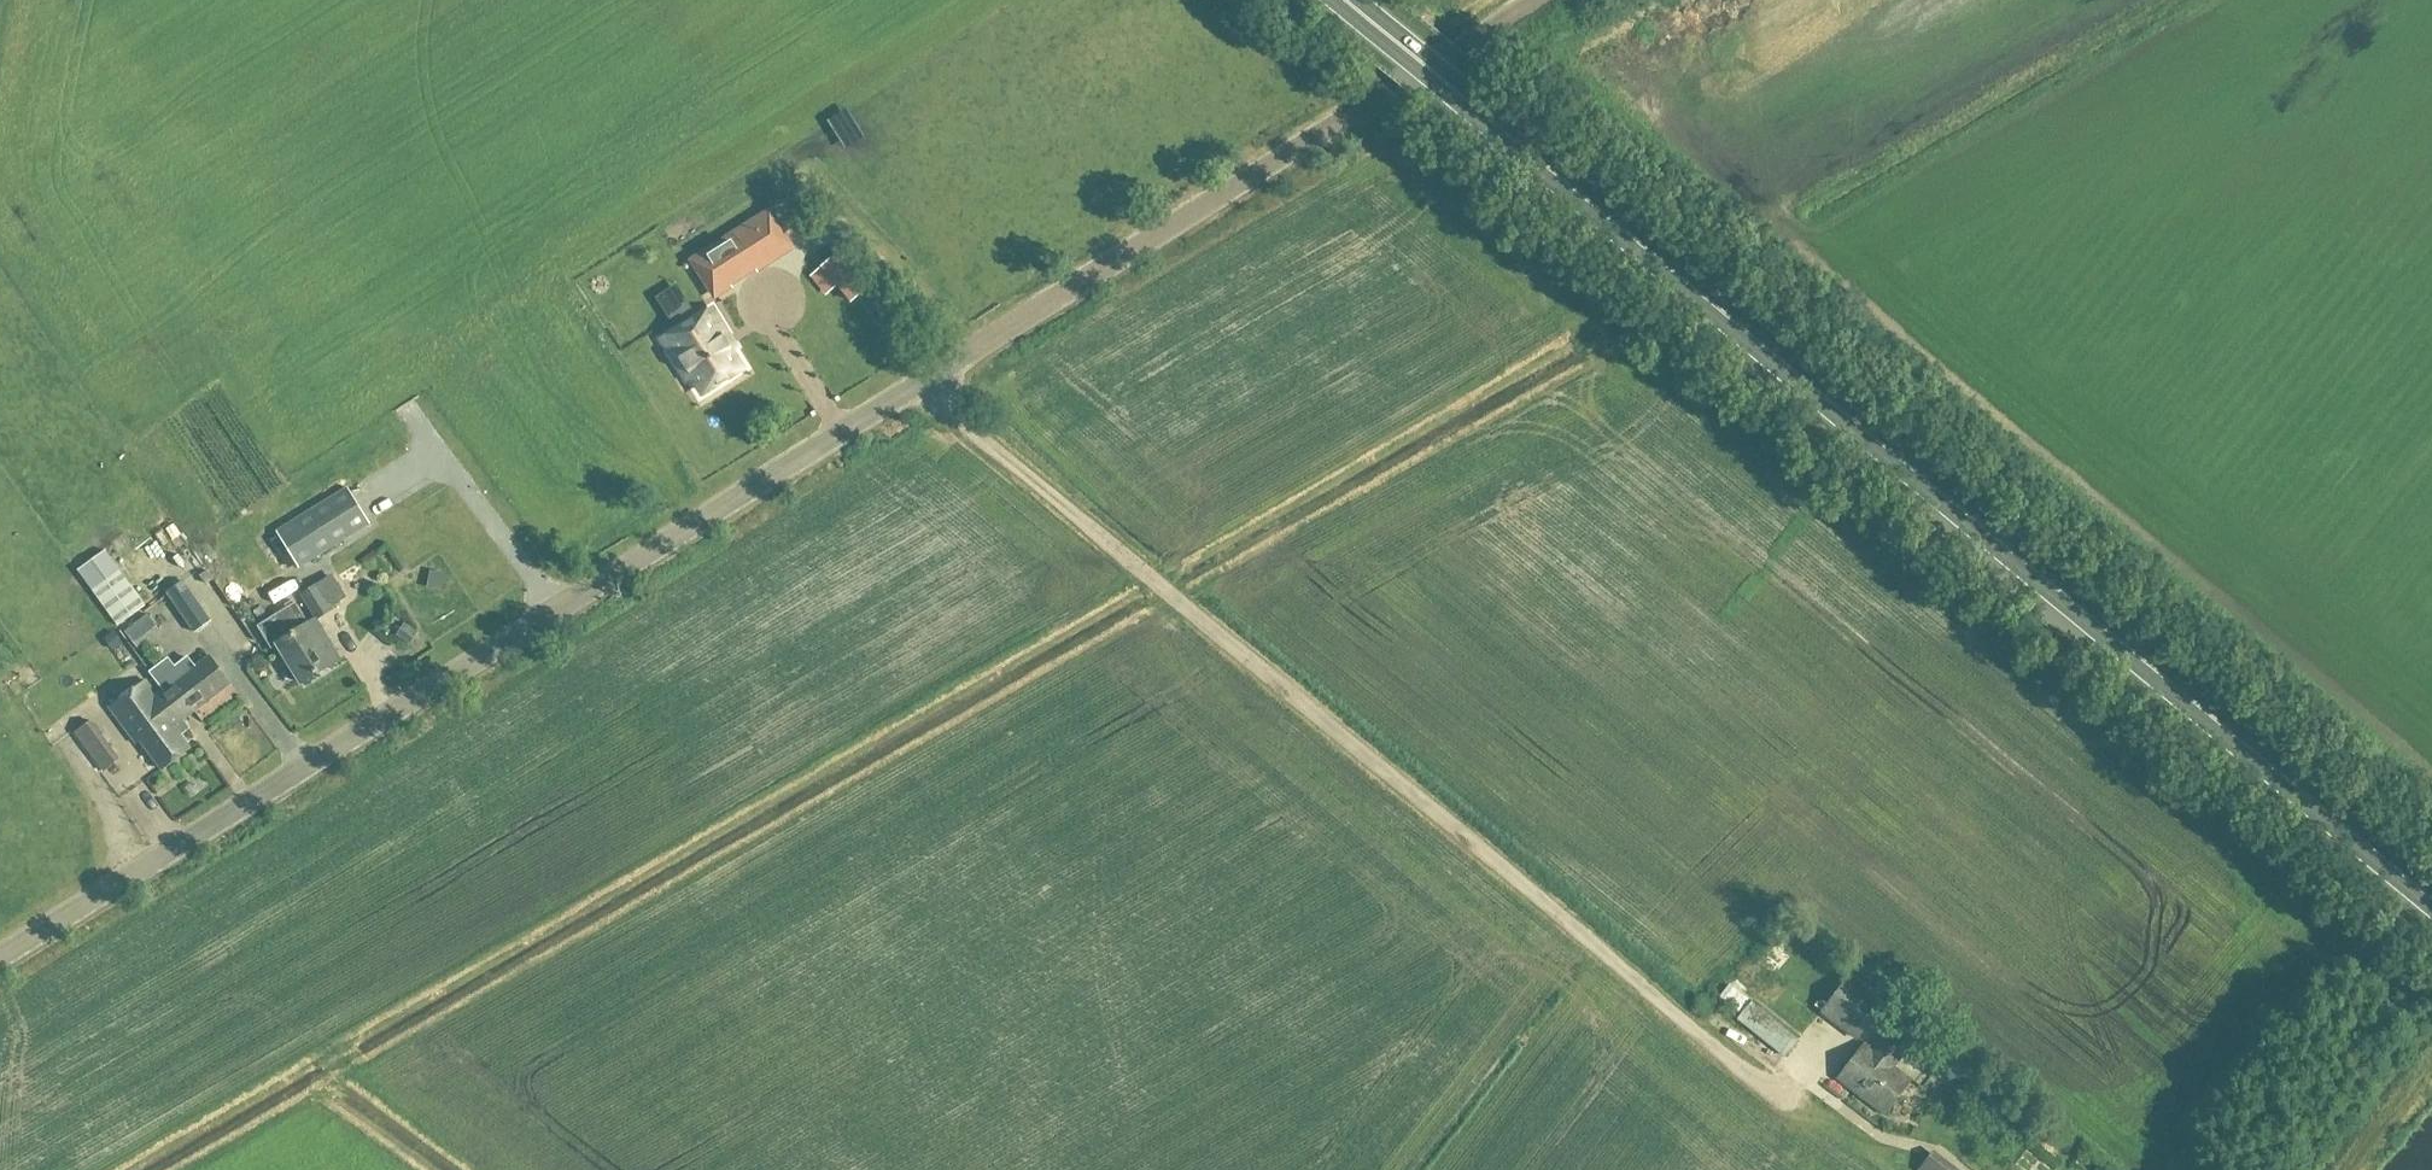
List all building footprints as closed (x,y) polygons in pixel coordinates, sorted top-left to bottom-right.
[(771,213),(735,235),(756,268),(792,245),(771,213)] [(710,251),(694,261),(715,294),(731,284),(756,268),(735,235),(710,251)] [(662,329),(679,325),(672,295),(655,300),(662,329)] [(681,328),(663,339),(681,367),(688,363),(694,373),(705,392),(742,370),(730,351),(722,339),(729,335),(713,308),(695,319),(696,322),(683,330),(681,328)] [(277,531),(300,567),(370,523),(348,487),(277,531)] [(206,583),(214,578),(208,569),(201,574),(206,583)] [(116,572),(91,591),(117,626),(142,607),(116,572)] [(166,592),(194,632),(213,619),(184,579),(166,592)] [(317,618),(334,608),(319,583),(302,593),(317,618)] [(302,683),(333,663),(341,658),(317,619),(307,624),(292,600),(285,604),(288,608),(259,626),(272,647),(278,644),(302,683)] [(150,671),(154,675),(164,689),(157,695),(145,680),(110,707),(137,743),(141,740),(163,769),(191,748),(181,734),(190,727),(183,718),(230,682),(209,655),(194,666),(187,657),(176,665),(169,656),(150,671)] [(85,744),(101,733),(91,720),(76,731),(85,744)] [(1823,1009),(1858,1037),(1885,1002),(1850,975),(1823,1009)] [(1873,1049),(1865,1043),(1838,1079),(1885,1114),(1912,1079),(1896,1066),(1911,1047),(1888,1030),(1873,1049)] [(1912,1051),(1938,1071),(1952,1052),(1927,1032),(1912,1051)]
